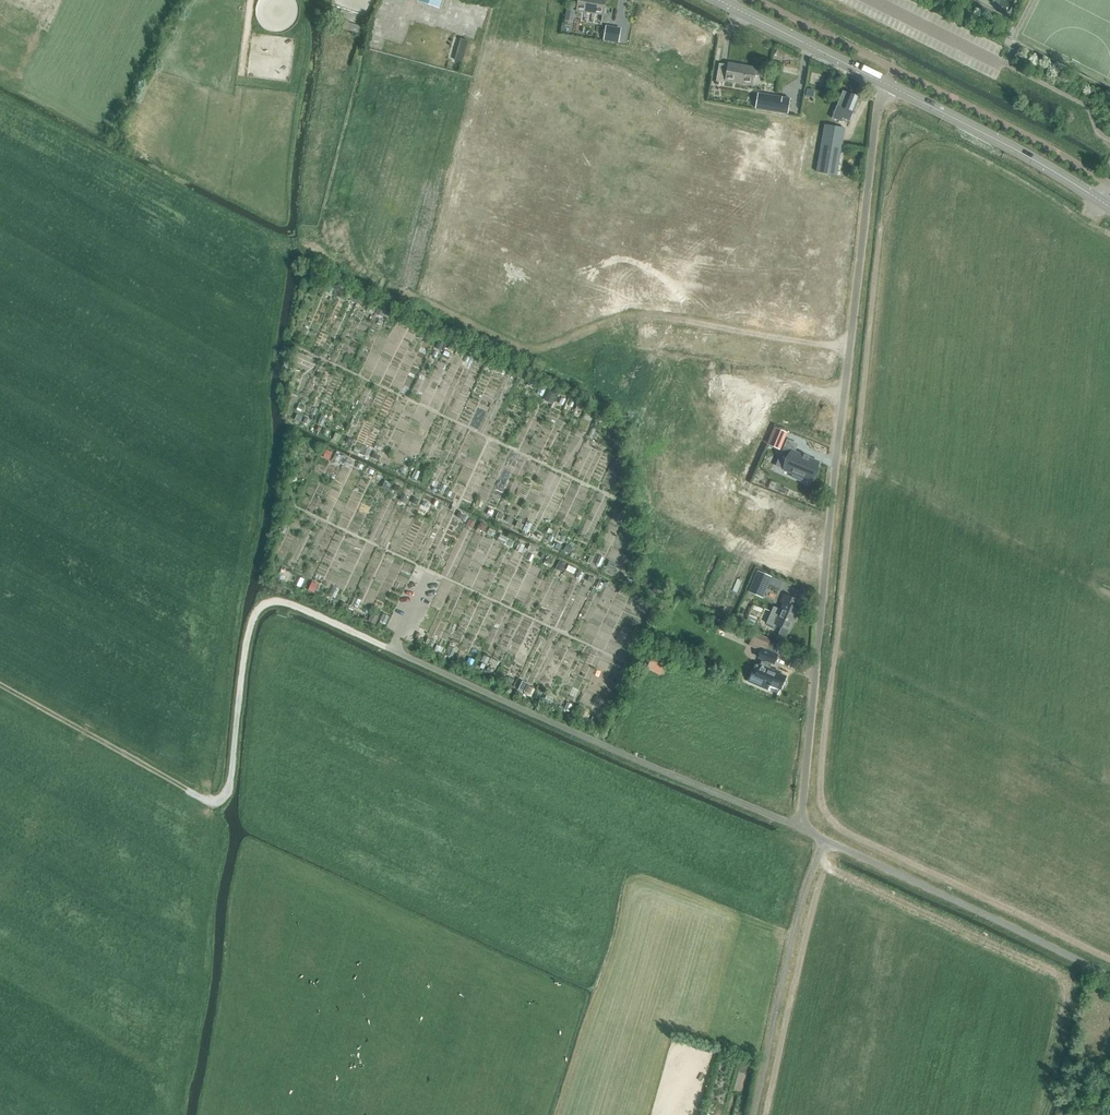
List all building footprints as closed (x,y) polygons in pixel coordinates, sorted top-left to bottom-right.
[(439,8),(441,0),(418,0),(418,1),(439,8)] [(603,16),(606,0),(578,0),(576,11),(603,16)] [(340,29),(365,37),(367,29),(342,21),(340,29)] [(621,29),(606,26),(604,41),(618,43),(621,29)] [(461,38),(455,60),(461,62),(468,40),(461,38)] [(724,83),(725,81),(752,86),(755,67),(728,63),(728,65),(719,64),(716,82),(724,83)] [(832,118),(841,122),(842,119),(849,121),(853,112),(854,112),(859,97),(843,91),(832,118)] [(755,108),(755,109),(787,114),(790,99),(762,94),(758,93),(757,95),(756,101),(755,108)] [(816,172),(837,176),(845,129),(824,125),(816,172)] [(321,282),(317,290),(323,293),(327,285),(321,282)] [(342,290),(339,298),(344,300),(348,293),(342,290)] [(352,295),(349,301),(355,304),(358,297),(359,297),(353,294),(352,295)] [(377,308),(375,314),(382,317),(385,311),(377,308)] [(439,341),(436,348),(441,350),(445,344),(439,341)] [(530,379),(527,384),(534,387),(537,382),(530,379)] [(550,390),(546,398),(552,400),(555,392),(550,390)] [(588,407),(584,414),(592,417),(595,411),(588,407)] [(776,429),(769,445),(778,449),(785,432),(776,429)] [(335,433),(332,440),(337,442),(340,436),(335,433)] [(784,447),(779,460),(787,463),(784,470),(793,474),(792,477),(800,481),(802,478),(810,481),(818,462),(809,458),(809,457),(808,456),(808,457),(804,456),(805,455),(803,454),(803,455),(795,452),(784,447)] [(326,450),(324,455),(330,458),(332,453),(326,450)] [(780,486),(778,491),(785,494),(787,489),(780,486)] [(781,500),(775,498),(773,504),(779,506),(781,500)] [(280,504),(278,510),(284,512),(286,512),(288,507),(285,506),(280,504)] [(481,523),(478,529),(484,532),(487,526),(481,523)] [(489,528),(487,533),(493,537),(496,532),(489,528)] [(756,592),(763,595),(771,576),(758,570),(748,592),(755,595),(756,592)] [(311,584),(308,590),(314,593),(317,587),(311,584)] [(653,588),(652,592),(667,599),(668,595),(669,594),(654,588),(653,588)] [(767,624),(774,627),(775,624),(781,627),(789,630),(798,609),(794,607),(797,600),(784,594),(781,602),(784,603),(781,610),(774,607),(767,624)] [(371,614),(369,620),(375,623),(378,617),(371,614)] [(769,685),(780,689),(786,676),(779,673),(779,672),(775,670),(774,671),(769,669),(771,664),(773,665),(777,655),(765,650),(770,640),(754,633),(750,643),(762,648),(757,658),(762,660),(759,667),(755,666),(752,675),(749,682),(767,689),(769,685)] [(486,654),(482,663),(487,665),(491,657),(486,654)] [(653,655),(649,664),(661,670),(665,661),(653,655)] [(527,685),(523,693),(531,697),(535,689),(527,685)] [(1104,1100),(1096,1096),(1093,1103),(1101,1107),(1104,1100)]
